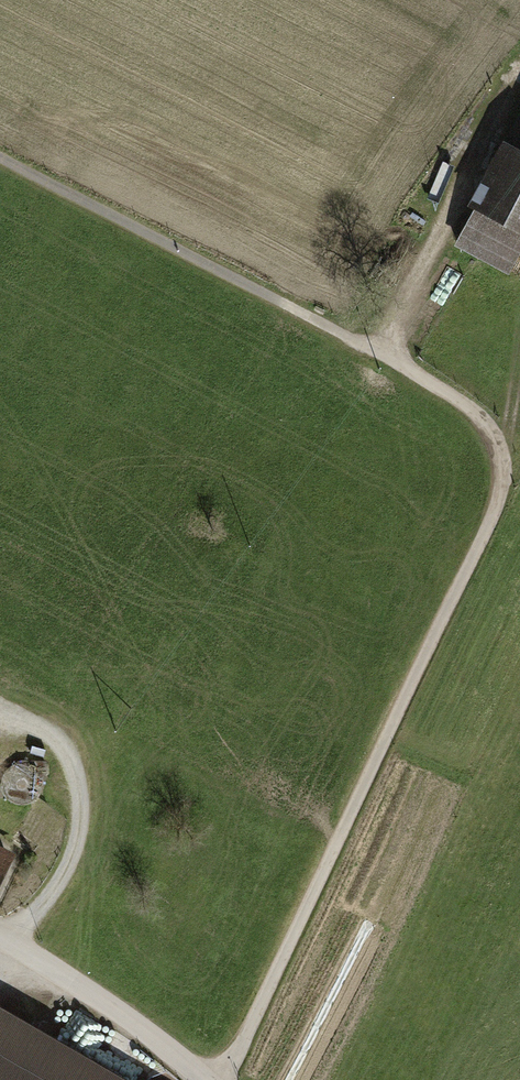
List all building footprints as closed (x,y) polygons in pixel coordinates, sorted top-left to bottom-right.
[(454,239),(511,270),(519,254),(519,117),(454,239)] [(36,768),(21,762),(6,768),(0,783),(0,784),(6,798),(21,805),(36,799),(42,784),(36,768)] [(18,844),(0,835),(0,880),(18,844)] [(0,1007),(0,1079),(127,1079),(0,1007)]
